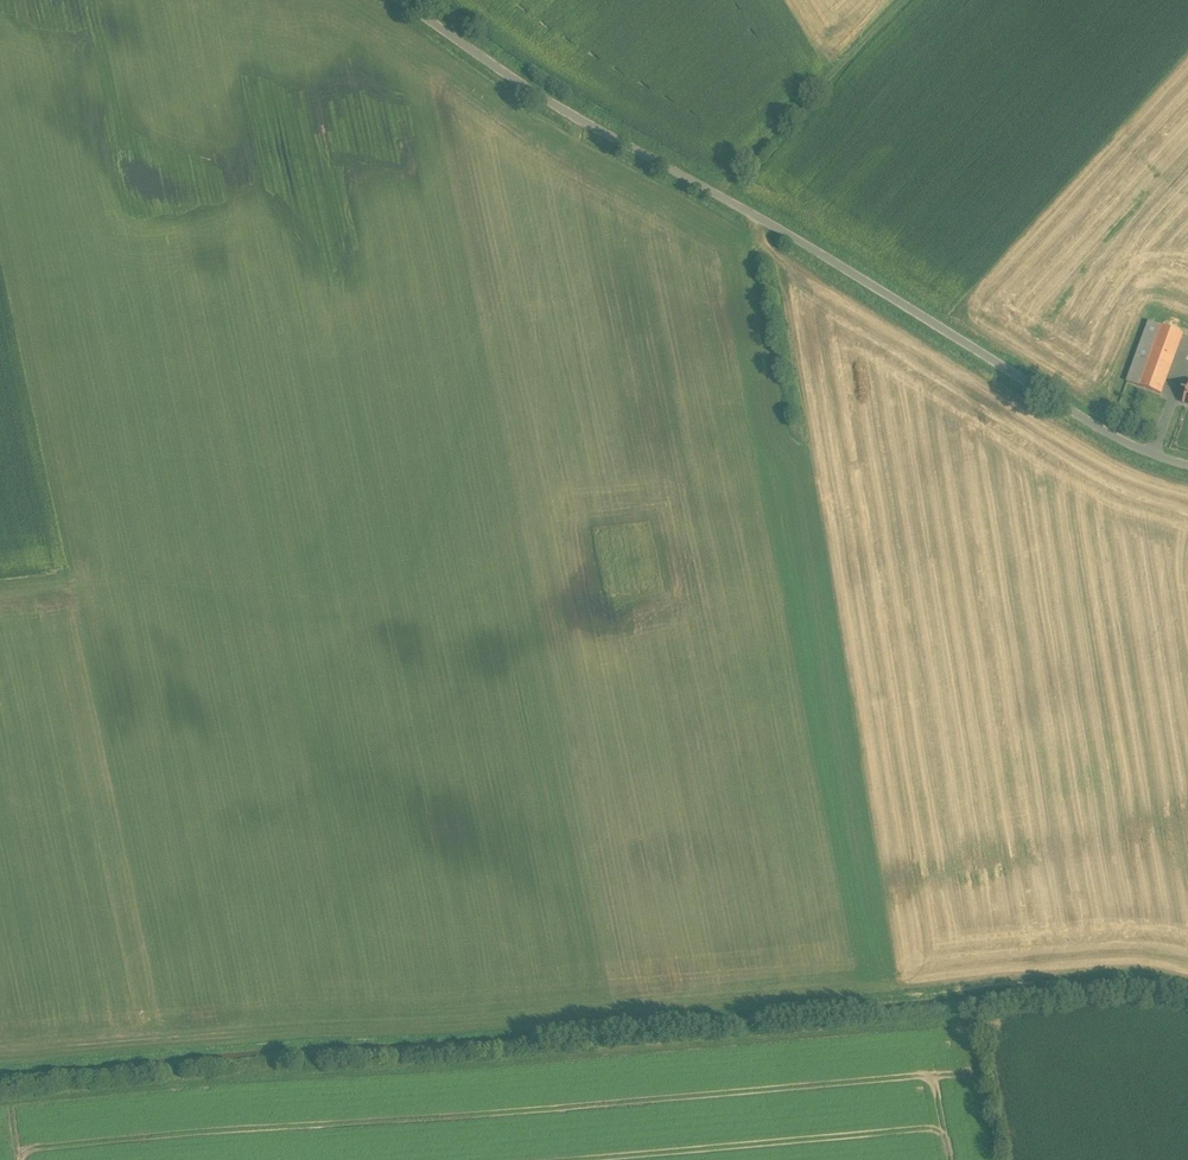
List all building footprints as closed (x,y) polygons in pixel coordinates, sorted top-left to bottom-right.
[(1130,383),(1164,395),(1186,335),(1152,323),(1130,383)]
